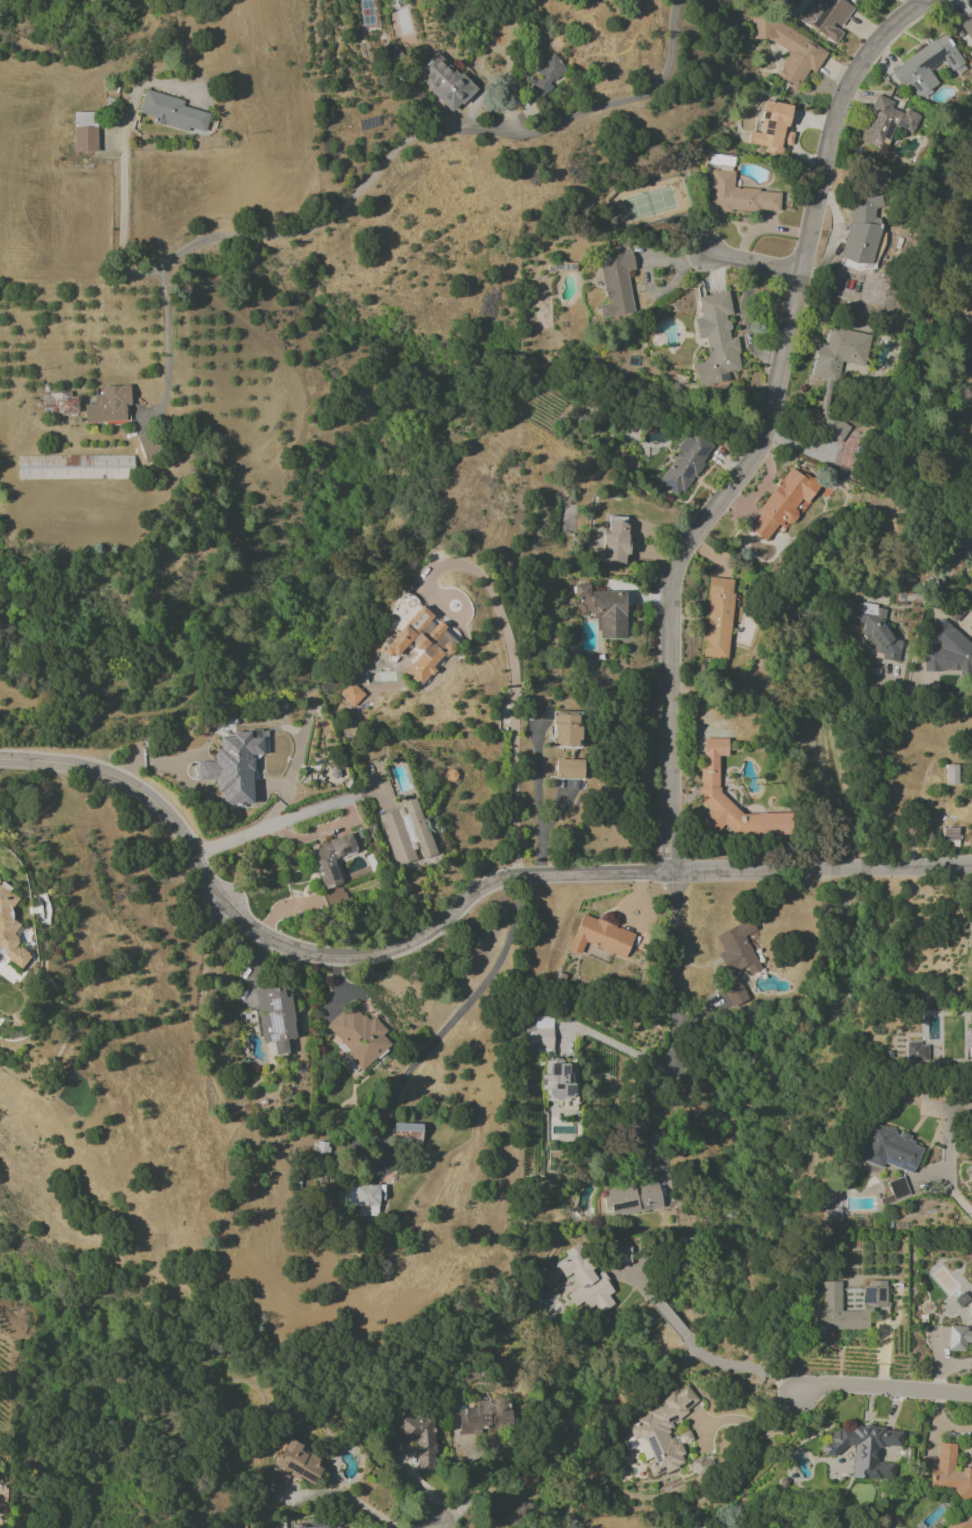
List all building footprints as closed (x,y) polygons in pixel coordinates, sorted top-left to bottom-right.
[(835,44),(842,31),(839,29),(853,6),(844,0),(817,0),(812,9),(805,5),(796,19),(835,44)] [(971,44),(971,11),(958,18),(971,44)] [(752,39),(766,39),(789,52),(775,78),(796,90),(806,72),(815,71),(827,51),(771,19),(769,19),(764,16),(751,17),(752,39)] [(889,69),(901,87),(907,83),(916,98),(938,84),(929,70),(943,60),(950,72),(967,61),(961,52),(957,55),(944,34),(889,69)] [(441,95),(417,73),(437,52),(460,74),(461,73),(478,89),(456,112),(439,97),(441,95)] [(534,84),(543,77),(535,67),(554,52),(567,69),(550,82),(553,86),(542,95),(534,84)] [(138,113),(154,117),(153,123),(187,132),(188,128),(204,132),(209,113),(182,106),(184,100),(144,90),(138,113)] [(859,141),(879,148),(883,138),(888,139),(892,127),(913,134),(919,115),(904,109),(903,113),(890,109),(893,101),(875,95),(859,141)] [(791,106),(764,101),(758,133),(749,131),(746,143),(766,147),(765,152),(781,155),(783,145),(790,146),(792,133),(786,132),(791,106)] [(73,152),(96,152),(96,113),(74,112),(73,152)] [(780,191),(732,189),(733,171),(711,170),(709,209),(779,213),(780,191)] [(844,261),(875,263),(878,219),(873,219),(874,198),(848,196),(844,261)] [(598,258),(606,304),(598,305),(601,318),(633,313),(626,271),(634,269),(631,252),(598,258)] [(697,387),(728,382),(726,372),(740,370),(735,336),(730,337),(727,316),(731,315),(727,292),(697,297),(700,318),(694,319),(697,339),(705,338),(709,361),(694,363),(697,387)] [(870,335),(829,327),(826,345),(818,343),(811,378),(826,381),(823,398),(831,399),(839,361),(864,366),(870,335)] [(84,423),(130,421),(129,385),(101,386),(101,395),(93,395),(94,404),(83,405),(84,423)] [(74,393),(42,394),(42,414),(74,413),(74,393)] [(841,443),(850,424),(826,414),(818,432),(841,443)] [(657,482),(678,497),(713,448),(688,430),(675,448),(677,449),(671,458),(673,459),(657,482)] [(145,462),(162,456),(154,432),(137,438),(145,462)] [(133,455),(17,457),(17,480),(133,479),(133,455)] [(765,541),(778,523),(787,530),(817,486),(790,466),(747,528),(765,541)] [(628,517),(609,516),(608,534),(601,533),(599,563),(624,565),(628,517)] [(704,657),(728,659),(733,579),(709,577),(704,657)] [(575,597),(590,597),(590,585),(575,585),(575,597)] [(624,592),(591,592),(591,610),(598,610),(599,639),(625,638),(624,592)] [(900,662),(902,636),(884,635),(886,607),(843,603),(842,620),(863,621),(862,639),(873,640),(872,653),(882,653),(881,660),(900,662)] [(403,673),(420,686),(434,669),(432,667),(444,652),(449,656),(458,646),(441,633),(446,627),(419,605),(380,651),(392,661),(408,642),(420,652),(403,673)] [(954,622),(964,611),(957,605),(947,616),(954,622)] [(957,672),(960,675),(968,675),(971,670),(971,643),(939,619),(926,636),(941,648),(925,647),(923,670),(957,672)] [(364,694),(350,682),(339,695),(353,707),(364,694)] [(579,712),(553,712),(552,746),(579,747),(579,712)] [(252,803),(252,780),(260,779),(259,755),(264,755),(263,732),(219,733),(220,748),(214,748),(214,762),(197,762),(198,779),(215,779),(215,793),(222,793),(222,804),(252,803)] [(790,813),(742,814),(719,793),(718,756),(727,756),(727,738),(702,739),(702,769),(699,773),(699,802),(709,811),(698,822),(710,833),(716,833),(723,825),(736,837),(745,837),(746,835),(790,834),(790,813)] [(555,778),(583,779),(583,760),(555,759),(555,778)] [(945,785),(957,785),(956,764),(944,765),(945,785)] [(394,866),(418,859),(434,854),(417,797),(402,802),(403,807),(379,814),(394,866)] [(942,828),(941,841),(957,841),(958,828),(942,828)] [(324,889),(341,884),(333,859),(355,852),(350,833),(310,845),(324,889)] [(5,958),(20,969),(30,955),(17,946),(15,931),(20,924),(13,919),(11,908),(20,897),(0,882),(0,950),(3,946),(5,958)] [(625,957),(634,933),(581,914),(568,950),(581,954),(585,943),(625,957)] [(715,935),(722,952),(718,953),(728,975),(746,967),(749,975),(760,970),(744,935),(754,930),(749,919),(715,935)] [(721,988),(731,1008),(747,1000),(738,980),(721,988)] [(255,990),(261,1043),(273,1042),(274,1055),(288,1053),(286,1039),(295,1039),(290,996),(284,997),(283,987),(255,990)] [(325,1025),(341,1045),(339,1046),(359,1071),(393,1044),(372,1017),(366,1021),(352,1003),(325,1025)] [(527,1053),(553,1052),(552,1017),(526,1018),(527,1053)] [(928,1043),(906,1043),(905,1062),(927,1063),(928,1043)] [(393,1142),(421,1143),(422,1124),(393,1123),(393,1142)] [(912,1173),(922,1147),(908,1142),(910,1135),(899,1131),(898,1134),(870,1124),(858,1160),(881,1168),(883,1163),(912,1173)] [(909,1195),(902,1177),(887,1182),(893,1200),(909,1195)] [(662,1207),(657,1182),(633,1187),(633,1184),(606,1190),(611,1217),(662,1207)] [(384,1185),(344,1185),(343,1206),(361,1206),(361,1207),(368,1207),(368,1216),(377,1216),(377,1200),(384,1200),(384,1185)] [(594,1275),(579,1247),(554,1261),(564,1277),(573,1273),(581,1286),(566,1294),(573,1307),(583,1302),(587,1310),(595,1305),(599,1313),(613,1305),(608,1295),(613,1292),(601,1271),(594,1275)] [(630,1248),(615,1248),(616,1263),(630,1263),(630,1248)] [(869,1329),(869,1307),(887,1307),(886,1282),(862,1283),(863,1311),(840,1311),(840,1281),(819,1282),(819,1298),(807,1298),(808,1342),(824,1342),(824,1330),(869,1329)] [(948,1327),(946,1351),(964,1352),(965,1343),(970,1343),(970,1351),(971,1351),(971,1329),(948,1327)] [(627,1426),(633,1444),(645,1439),(651,1478),(675,1469),(683,1463),(680,1457),(684,1454),(680,1443),(676,1444),(671,1437),(668,1428),(687,1413),(686,1409),(698,1400),(686,1385),(676,1392),(667,1396),(662,1400),(664,1407),(646,1414),(632,1424),(627,1426)] [(460,1434),(480,1433),(480,1428),(511,1428),(510,1401),(475,1402),(475,1407),(460,1407),(460,1434)] [(435,1470),(433,1418),(389,1419),(390,1443),(416,1442),(417,1470),(435,1470)] [(854,1453),(852,1477),(893,1480),(894,1463),(876,1462),(878,1446),(901,1448),(902,1429),(852,1426),(852,1433),(830,1431),(829,1445),(821,1445),(820,1451),(854,1453)] [(683,1444),(693,1439),(688,1430),(679,1435),(683,1444)] [(263,1486),(280,1494),(289,1475),(312,1486),(325,1460),(298,1447),(300,1444),(287,1438),(263,1486)] [(938,1443),(936,1470),(930,1470),(929,1487),(953,1489),(963,1503),(971,1496),(971,1508),(943,1527),(971,1527),(971,1469),(964,1468),(959,1472),(954,1471),(956,1444),(938,1443)]
